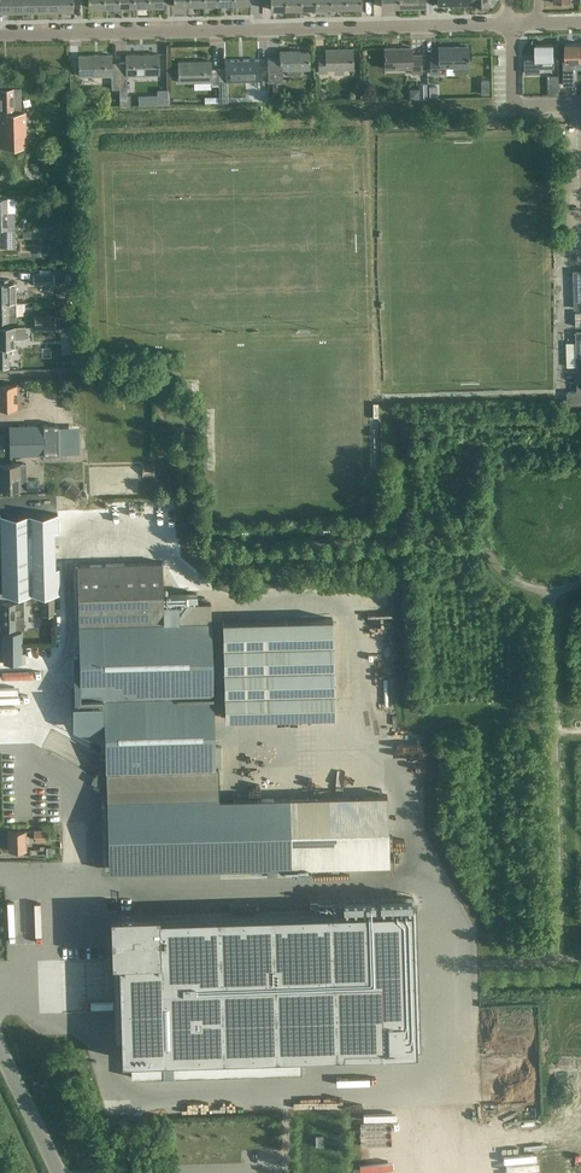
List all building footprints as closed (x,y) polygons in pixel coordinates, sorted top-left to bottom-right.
[(10,0),(0,0),(0,11),(10,10),(10,0)] [(22,0),(10,0),(10,10),(23,10),(22,0)] [(35,0),(22,0),(23,10),(35,10),(35,0)] [(47,0),(35,0),(35,10),(48,10),(47,0)] [(60,0),(47,0),(48,10),(60,10),(60,0)] [(60,10),(73,10),(73,0),(60,0),(60,10)] [(285,0),(270,0),(270,9),(285,8),(285,0)] [(300,0),(285,0),(285,8),(301,8),(300,0)] [(564,84),(574,84),(574,60),(580,59),(580,43),(566,43),(566,51),(563,52),(564,84)] [(525,72),(541,72),(540,67),(554,67),(553,44),(540,44),(537,44),(536,44),(536,59),(525,59),(525,72)] [(438,55),(430,56),(431,72),(440,72),(439,65),(454,65),(454,70),(457,72),(465,72),(467,69),(467,64),(467,45),(438,46),(438,55)] [(411,47),(385,47),(385,68),(411,67),(411,71),(421,71),(421,53),(411,53),(411,47)] [(319,54),(319,72),(327,72),(327,68),(352,68),(352,48),(326,49),(326,54),(319,54)] [(279,50),(280,58),(268,58),(268,80),(281,79),(281,69),(286,69),(287,74),(292,74),(293,76),(295,77),(297,77),(299,76),(299,73),(299,69),(309,68),(308,51),(291,52),(291,50),(279,50)] [(126,62),(119,62),(119,88),(126,88),(126,74),(158,73),(158,53),(126,53),(126,62)] [(119,88),(119,62),(110,62),(110,54),(78,55),(78,75),(111,74),(111,88),(119,88)] [(225,67),(218,68),(219,85),(219,101),(227,101),(227,80),(257,79),(257,58),(225,59),(225,67)] [(210,60),(177,60),(178,81),(210,80),(211,85),(219,85),(218,68),(210,68),(210,60)] [(420,87),(410,88),(410,98),(427,97),(427,82),(419,82),(420,87)] [(0,88),(0,116),(1,145),(26,144),(26,110),(21,110),(20,87),(0,88)] [(321,88),(318,91),(323,97),(326,94),(321,88)] [(271,92),(269,97),(276,101),(278,96),(271,92)] [(157,94),(138,94),(138,104),(157,104),(157,94)] [(13,166),(0,165),(0,184),(12,185),(13,166)] [(6,196),(0,196),(0,247),(15,246),(14,211),(7,211),(6,196)] [(53,273),(34,273),(34,283),(53,283),(53,273)] [(16,301),(15,282),(7,282),(7,278),(1,278),(1,282),(0,282),(0,302),(16,301)] [(16,302),(16,301),(0,302),(0,321),(9,321),(8,321),(16,321),(16,313),(19,313),(21,312),(23,311),(24,309),(25,307),(25,302),(16,302)] [(35,315),(35,326),(55,326),(55,316),(35,315)] [(15,337),(25,337),(25,326),(0,326),(0,366),(8,365),(8,346),(16,346),(15,337)] [(568,392),(568,404),(580,403),(580,332),(576,332),(578,391),(568,392)] [(564,361),(574,361),(574,336),(564,336),(564,361)] [(0,384),(0,407),(16,407),(16,383),(0,384)] [(57,423),(9,424),(9,454),(24,454),(24,455),(32,455),(32,453),(58,453),(57,423)] [(61,425),(61,452),(72,452),(71,425),(61,425)] [(19,463),(0,464),(0,490),(25,490),(25,489),(37,489),(37,479),(25,480),(24,463),(19,463)] [(153,464),(144,464),(144,475),(153,475),(153,464)] [(72,484),(68,490),(75,496),(80,490),(72,484)] [(77,504),(77,517),(104,518),(104,505),(77,504)] [(0,515),(0,517),(2,593),(2,594),(60,592),(59,567),(55,567),(54,531),(58,531),(57,513),(0,515)] [(163,622),(161,561),(76,564),(78,624),(79,660),(75,661),(75,697),(78,697),(77,703),(75,723),(103,722),(103,696),(104,696),(106,757),(99,757),(95,764),(100,767),(91,781),(106,790),(109,869),(389,861),(387,794),(219,798),(218,767),(215,767),(215,764),(214,744),(211,620),(163,622)] [(54,595),(43,595),(43,607),(54,607),(54,595)] [(210,595),(166,595),(166,613),(210,614),(210,595)] [(23,602),(2,603),(3,630),(24,629),(23,602)] [(223,620),(225,717),(334,714),(332,617),(223,620)] [(22,653),(21,631),(3,632),(4,663),(25,663),(25,652),(22,653)] [(0,682),(0,690),(24,690),(24,683),(0,682)] [(8,829),(9,850),(26,849),(26,842),(29,842),(29,835),(25,835),(25,829),(8,829)] [(33,829),(34,839),(48,839),(48,829),(33,829)] [(159,910),(110,912),(112,958),(118,958),(121,1058),(416,1049),(412,907),(159,915),(159,910)]
